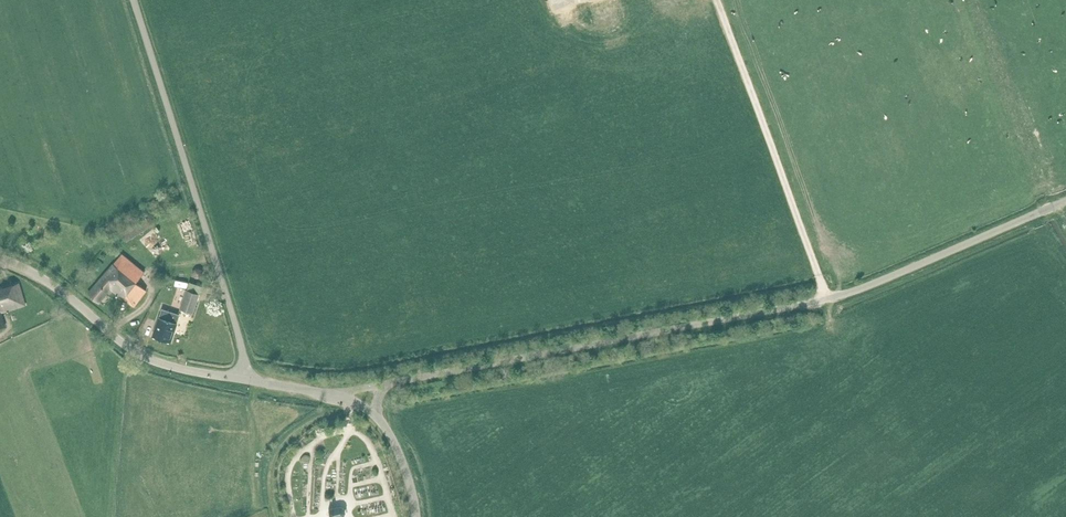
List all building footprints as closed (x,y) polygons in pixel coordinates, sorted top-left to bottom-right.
[(553,12),(578,4),(576,0),(549,0),(553,12)] [(131,234),(129,226),(117,229),(119,237),(131,234)] [(157,252),(164,245),(156,238),(150,245),(157,252)] [(134,306),(146,290),(137,282),(145,272),(122,254),(88,294),(99,302),(110,288),(134,306)] [(25,305),(18,283),(0,289),(0,328),(5,327),(0,312),(25,305)] [(193,314),(199,294),(186,289),(180,309),(193,314)] [(171,341),(177,323),(180,315),(162,309),(160,317),(159,317),(153,335),(171,341)] [(329,509),(331,516),(340,516),(342,516),(343,516),(344,515),(345,514),(345,513),(345,512),(345,511),(345,510),(344,509),(344,508),(343,508),(342,507),(341,507),(340,507),(339,507),(330,509),(329,509)]
